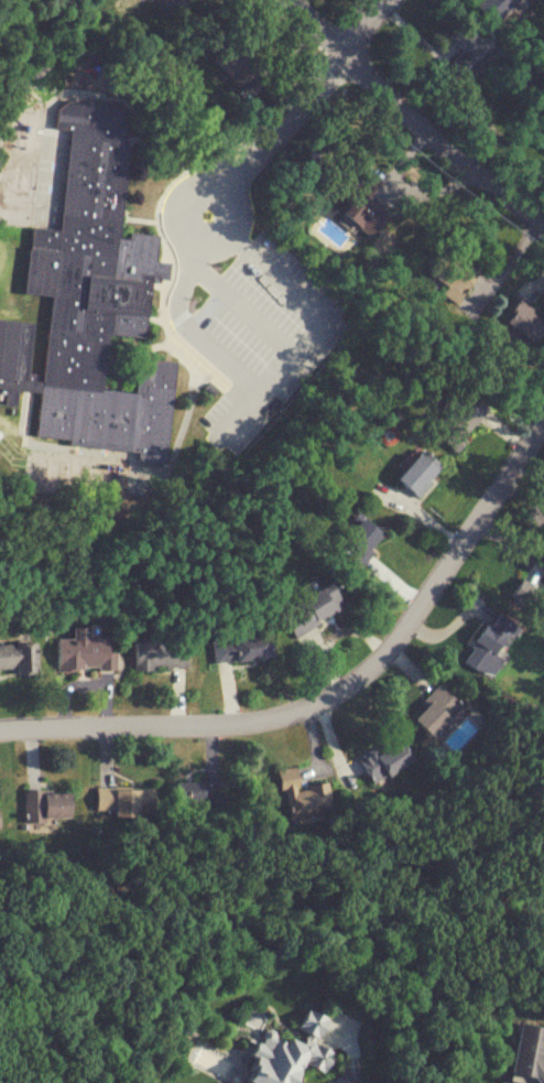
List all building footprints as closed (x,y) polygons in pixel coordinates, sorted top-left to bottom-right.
[(492,24),(516,0),(480,0),(474,5),(492,24)] [(204,59),(238,88),(256,66),(222,38),(204,59)] [(176,361),(141,359),(140,392),(107,390),(109,335),(149,337),(152,278),(172,279),(173,263),(159,258),(161,235),(124,233),(130,103),(67,100),(59,119),(59,125),(71,129),(67,228),(34,227),(31,290),(52,298),(48,382),(30,374),(32,321),(0,319),(0,390),(43,392),(40,443),(142,447),(141,460),(171,462),(176,361)] [(335,214),(368,237),(385,211),(371,201),(382,185),(363,172),(335,214)] [(456,305),(477,272),(438,247),(421,273),(443,287),(438,294),(456,305)] [(543,323),(543,319),(516,298),(498,322),(529,344),(543,323)] [(390,479),(415,499),(427,484),(424,480),(436,466),(414,450),(390,479)] [(353,513),(330,543),(359,565),(382,534),(353,513)] [(541,592),(514,580),(508,594),(543,611),(543,586),(541,592)] [(284,609),(289,616),(282,620),(294,637),(338,607),(322,583),(284,609)] [(499,658),(497,657),(512,624),(484,612),(462,664),(491,677),(499,658)] [(57,638),(57,670),(118,669),(117,651),(108,651),(108,637),(91,637),(91,627),(74,627),(74,638),(57,638)] [(213,639),(215,662),(266,656),(263,632),(213,639)] [(134,641),(135,671),(187,670),(186,646),(166,647),(166,640),(134,641)] [(17,665),(18,675),(41,675),(37,641),(0,644),(0,666),(17,665)] [(408,717),(433,740),(461,707),(437,685),(408,717)] [(457,752),(480,732),(469,718),(445,738),(457,752)] [(356,764),(372,786),(408,760),(392,737),(356,764)] [(325,782),(295,788),(291,768),(275,771),(286,820),(331,810),(325,782)] [(208,782),(174,782),(174,805),(208,805),(208,782)] [(99,788),(99,816),(155,816),(155,788),(99,788)] [(76,820),(76,790),(26,790),(26,820),(76,820)] [(306,1065),(327,1070),(339,1016),(306,1009),(299,1038),(266,1030),(255,1082),(302,1082),(306,1065)] [(530,1079),(531,1082),(543,1082),(543,1057),(543,1056),(543,1050),(543,1029),(516,1023),(505,1074),(530,1079)]
